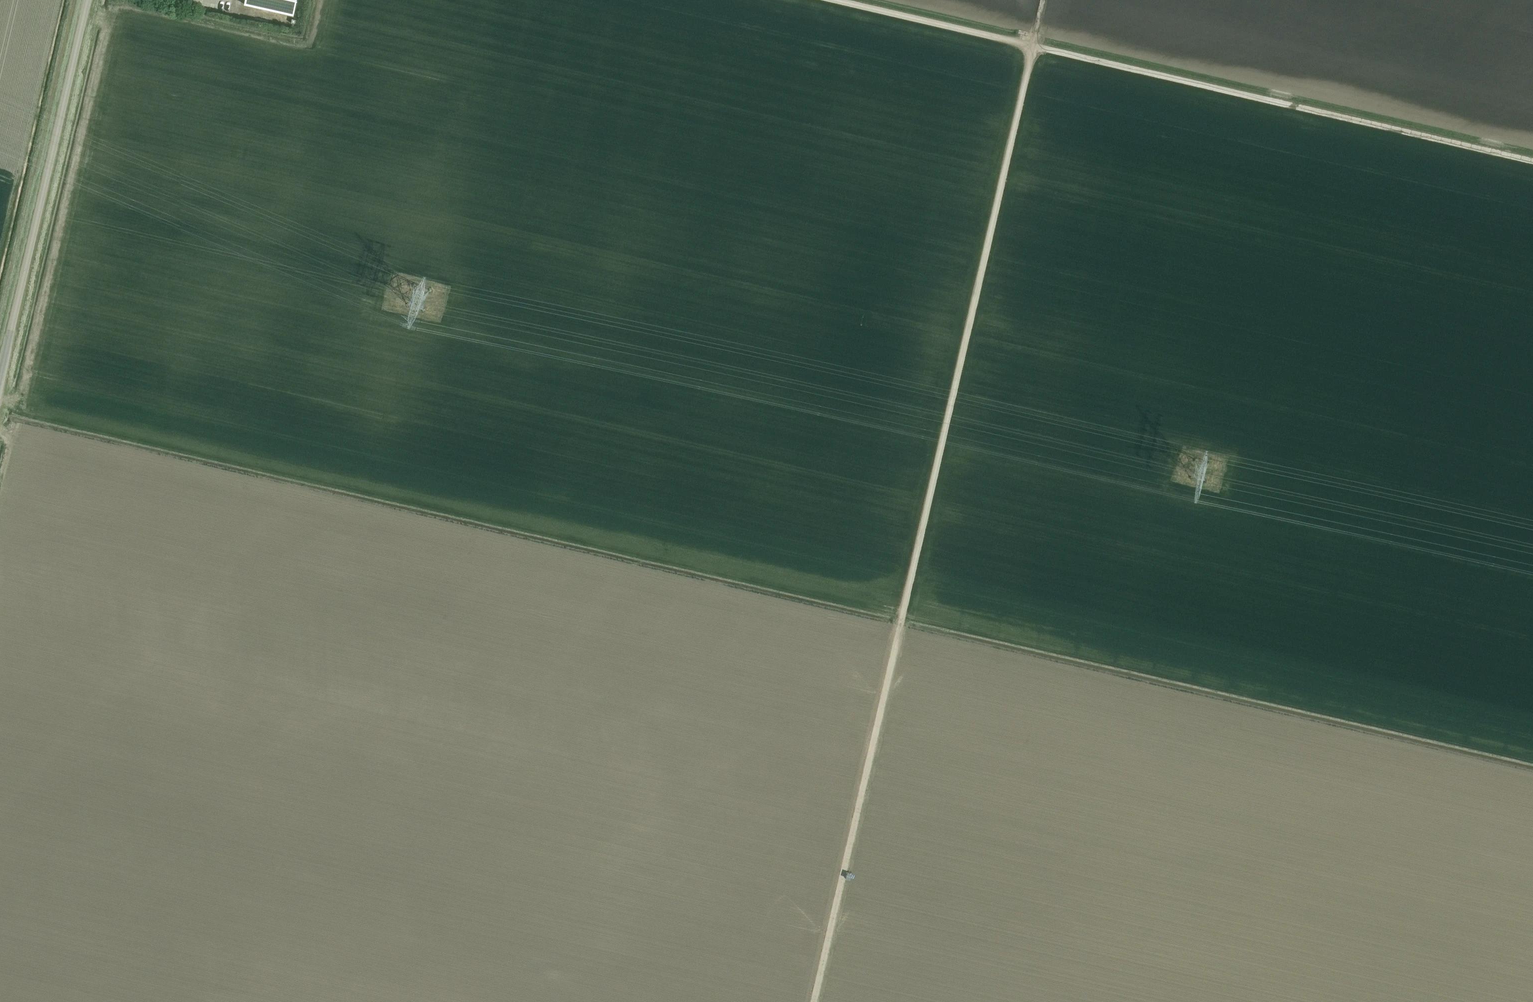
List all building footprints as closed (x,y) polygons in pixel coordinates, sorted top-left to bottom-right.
[(298,0),(245,0),(244,4),(294,16),(298,0)]
